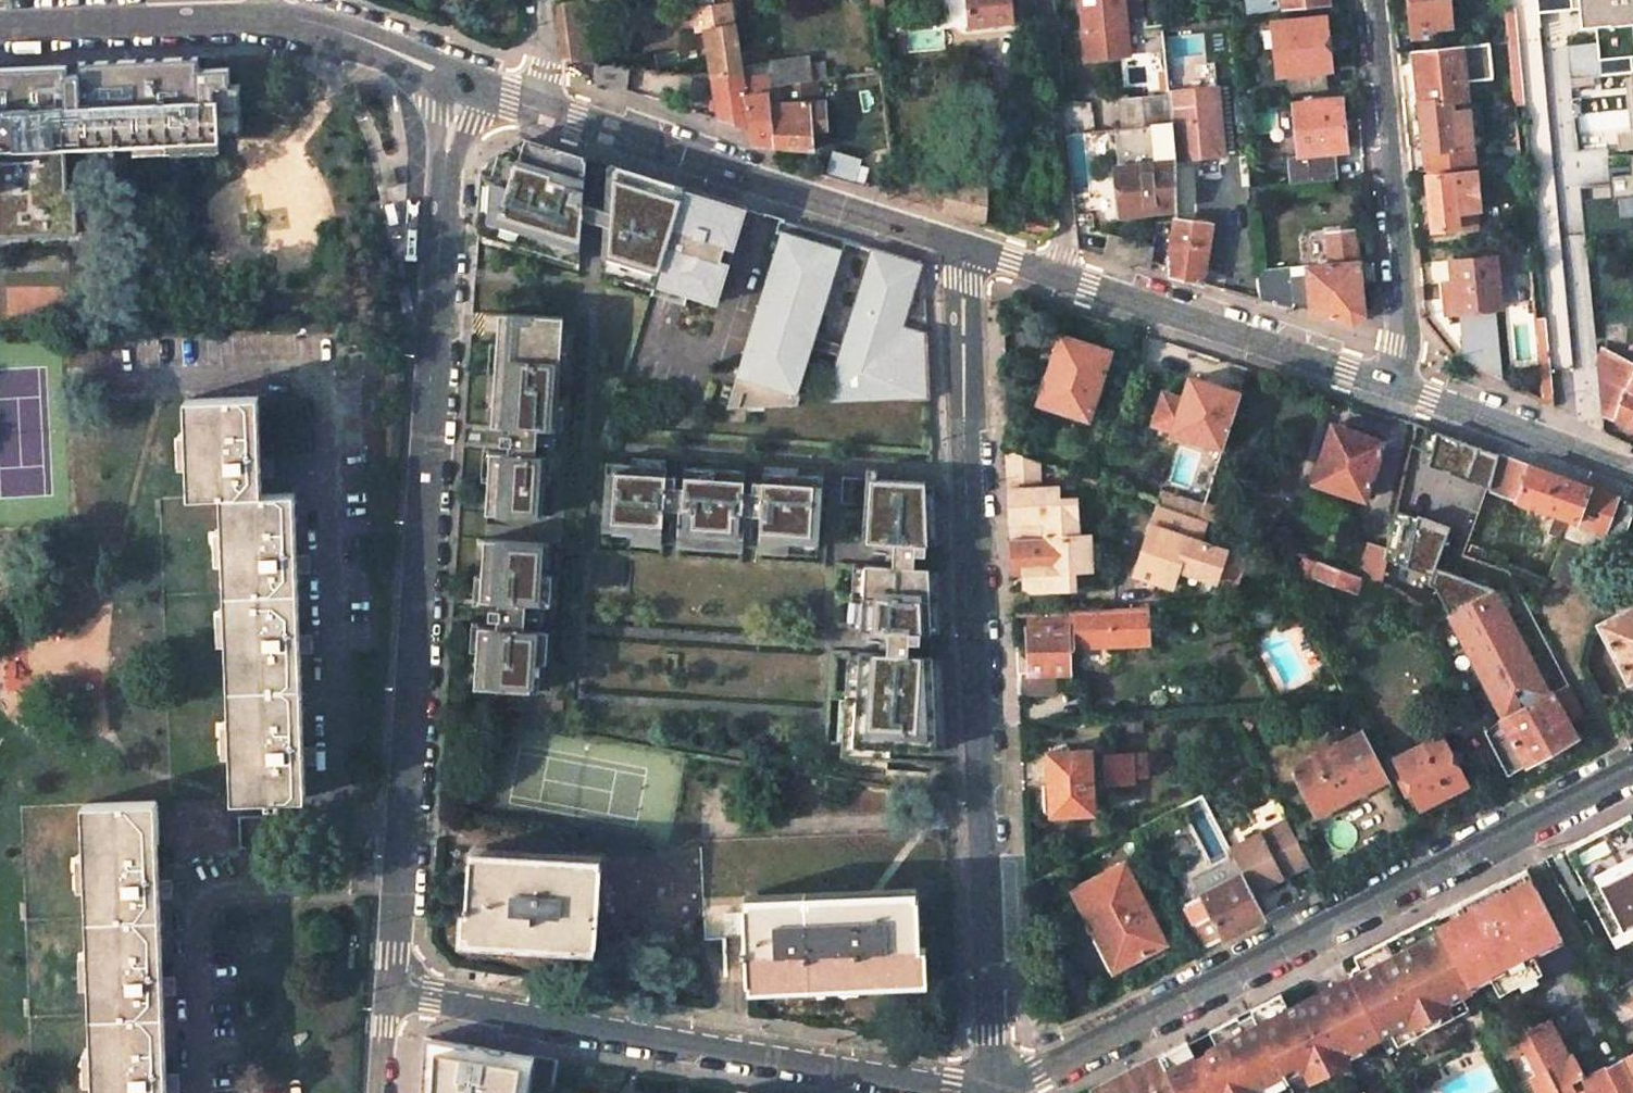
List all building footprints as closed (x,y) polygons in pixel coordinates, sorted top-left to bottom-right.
[(696,8),(694,8),(692,10),(695,31),(697,32),(701,32),(708,79),(738,75),(728,0),(695,0),(696,8)] [(868,13),(881,12),(880,0),(866,0),(868,13)] [(965,27),(1010,22),(1007,0),(962,0),(965,27)] [(1123,0),(1080,0),(1081,13),(1085,58),(1128,54),(1123,0)] [(1248,14),(1326,6),(1326,0),(1251,0),(1248,14)] [(1412,39),(1434,37),(1433,28),(1450,27),(1447,0),(1408,0),(1412,39)] [(1535,12),(1577,7),(1591,6),(1593,26),(1594,42),(1563,45),(1567,87),(1591,85),(1590,76),(1629,72),(1632,72),(1630,56),(1632,56),(1632,33),(1632,24),(1630,3),(1632,3),(1632,0),(1534,0),(1535,12)] [(589,35),(585,3),(554,7),(558,39),(589,35)] [(1591,6),(1577,7),(1579,28),(1593,26),(1591,6)] [(1320,18),(1271,24),(1276,76),(1286,75),(1289,92),(1323,89),(1321,71),(1325,70),(1320,18)] [(593,66),(589,35),(558,39),(561,62),(593,66)] [(1500,65),(1510,64),(1508,43),(1497,44),(1500,65)] [(1417,96),(1465,91),(1460,48),(1460,46),(1412,50),(1417,96)] [(219,138),(218,108),(240,107),(239,83),(228,84),(228,68),(197,69),(197,57),(80,61),(81,74),(0,77),(0,221),(68,219),(67,186),(65,144),(219,138)] [(760,76),(738,80),(745,133),(748,146),(770,148),(763,88),(808,82),(806,64),(805,58),(763,64),(763,70),(760,70),(760,76)] [(818,63),(806,64),(808,82),(810,82),(820,80),(818,63)] [(625,70),(600,67),(597,86),(622,93),(625,70)] [(738,75),(708,79),(712,122),(745,133),(738,80),(738,75)] [(808,82),(763,88),(770,148),(808,151),(806,132),(821,131),(818,103),(812,103),(810,82),(808,82)] [(1213,89),(1164,93),(1164,98),(1166,123),(1170,160),(1220,155),(1213,89)] [(1466,99),(1465,91),(1417,96),(1425,170),(1473,166),(1468,110),(1451,112),(1450,101),(1466,99)] [(1123,128),(1166,123),(1164,98),(1120,103),(1123,128)] [(1339,100),(1292,105),(1297,155),(1344,150),(1339,100)] [(1175,220),(1170,160),(1166,123),(1123,128),(1123,130),(1113,131),(1122,216),(1159,213),(1161,224),(1171,223),(1168,242),(1203,248),(1207,226),(1175,220)] [(1616,138),(1617,149),(1632,148),(1632,136),(1616,138)] [(583,201),(585,161),(532,145),(526,164),(515,161),(513,167),(495,162),(482,203),(481,224),(579,254),(582,215),(583,201)] [(1624,155),(1626,173),(1605,175),(1606,185),(1577,187),(1581,235),(1632,230),(1632,220),(1632,217),(1615,218),(1613,198),(1632,197),(1632,154),(1624,155)] [(1343,161),(1314,164),(1315,181),(1345,178),(1343,161)] [(623,266),(655,276),(682,191),(607,168),(604,208),(612,211),(608,223),(603,222),(601,259),(623,266)] [(1475,226),(1470,172),(1425,177),(1430,229),(1456,227),(1475,226)] [(980,225),(980,206),(982,191),(927,182),(926,189),(924,208),(980,225)] [(78,231),(76,186),(67,186),(68,219),(0,221),(0,235),(78,231)] [(687,294),(716,303),(746,207),(724,200),(683,188),(682,191),(655,276),(653,283),(687,294)] [(608,223),(612,211),(604,208),(583,201),(582,215),(603,222),(608,223)] [(921,264),(784,221),(737,376),(748,379),(745,388),(736,385),(729,409),(797,405),(811,361),(807,360),(812,346),(840,355),(827,396),(907,392),(908,401),(929,400),(928,357),(893,359),(892,340),(897,342),(903,324),(921,264)] [(1289,272),(1255,274),(1258,304),(1287,312),(1289,304),(1348,325),(1360,316),(1351,233),(1326,236),(1328,265),(1305,267),(1305,276),(1289,278),(1289,272)] [(1150,239),(1139,242),(1136,258),(1167,268),(1166,254),(1168,242),(1150,239)] [(1203,248),(1168,242),(1166,254),(1167,268),(1167,279),(1197,287),(1203,248)] [(1492,258),(1450,261),(1452,289),(1442,290),(1444,313),(1456,312),(1461,360),(1495,377),(1488,308),(1497,308),(1492,258)] [(620,275),(623,266),(601,259),(600,271),(619,277),(620,275)] [(655,276),(623,266),(620,275),(652,286),(653,283),(655,276)] [(685,302),(687,294),(653,283),(652,286),(651,291),(685,302)] [(564,316),(499,312),(492,425),(515,426),(538,428),(556,429),(564,316)] [(928,357),(927,332),(903,324),(897,342),(892,340),(893,359),(928,357)] [(1110,351),(1061,336),(1038,404),(1087,420),(1110,351)] [(1580,344),(1572,371),(1574,391),(1586,395),(1584,408),(1632,430),(1632,367),(1597,349),(1580,344)] [(1239,395),(1191,380),(1180,412),(1160,405),(1154,424),(1222,447),(1239,395)] [(189,496),(221,498),(232,800),(266,799),(267,804),(281,804),(281,798),(305,797),(304,764),(299,640),(295,520),(294,493),(261,494),(258,397),(185,399),(189,496)] [(1382,441),(1331,425),(1313,483),(1364,499),(1382,441)] [(536,454),(538,428),(515,426),(514,434),(513,444),(513,452),(536,454)] [(1425,466),(1486,488),(1499,454),(1438,431),(1425,466)] [(513,444),(514,434),(501,433),(501,444),(513,444)] [(543,516),(547,454),(536,454),(513,452),(490,451),(486,512),(509,514),(532,515),(543,516)] [(1014,452),(1008,460),(1010,508),(1017,508),(1018,520),(1011,521),(1012,538),(1078,536),(1077,499),(1058,500),(1057,487),(1039,488),(1037,460),(1014,452)] [(1530,465),(1499,454),(1486,488),(1517,500),(1530,465)] [(662,533),(664,507),(666,474),(666,464),(606,461),(602,529),(662,533)] [(1589,486),(1530,465),(1517,500),(1570,519),(1576,521),(1589,486)] [(740,538),(742,512),(744,480),(745,470),(685,466),(684,476),(682,509),(680,534),(740,538)] [(819,543),(823,475),(763,471),(763,480),(761,513),(759,539),(819,543)] [(682,509),(684,476),(675,476),(675,474),(666,474),(664,507),(682,509)] [(927,544),(925,481),(870,477),(866,541),(894,542),(925,544),(927,544)] [(761,513),(763,480),(753,479),(753,480),(744,480),(742,512),(761,513)] [(1617,497),(1589,486),(1576,521),(1604,531),(1617,497)] [(1401,487),(1399,495),(1418,500),(1420,495),(1401,487)] [(1205,505),(1164,490),(1160,504),(1164,506),(1200,518),(1205,505)] [(1399,495),(1392,527),(1439,545),(1454,508),(1420,495),(1418,500),(1399,495)] [(189,496),(159,498),(170,802),(232,800),(221,498),(189,496)] [(1159,540),(1154,554),(1148,552),(1140,574),(1146,577),(1175,587),(1182,567),(1220,581),(1230,550),(1192,537),(1199,518),(1164,506),(1153,538),(1159,540)] [(531,541),(532,515),(509,514),(509,521),(508,532),(507,540),(531,541)] [(1576,521),(1570,519),(1563,540),(1596,553),(1604,531),(1576,521)] [(508,532),(509,521),(496,520),(495,531),(508,532)] [(1439,545),(1392,527),(1388,548),(1380,583),(1393,588),(1422,608),(1483,730),(1552,692),(1563,687),(1501,568),(1462,554),(1439,545)] [(1078,536),(1012,538),(1013,566),(1023,565),(1024,587),(1032,591),(1075,589),(1074,570),(1091,569),(1089,535),(1078,536)] [(545,603),(549,542),(531,541),(507,540),(484,538),(481,600),(503,601),(526,602),(545,603)] [(1388,548),(1368,541),(1360,576),(1361,577),(1380,583),(1388,548)] [(921,566),(921,553),(925,554),(925,544),(894,542),(893,565),(921,566)] [(1361,577),(1318,561),(1313,577),(1356,593),(1361,577)] [(893,565),(864,563),(860,628),(889,629),(920,632),(931,632),(928,567),(921,566),(893,565)] [(1624,591),(1632,607),(1632,586),(1624,591)] [(525,628),(526,602),(503,601),(503,609),(502,619),(502,627),(525,628)] [(1600,624),(1628,680),(1632,677),(1632,607),(1600,624)] [(502,619),(503,609),(490,608),(490,619),(502,619)] [(1048,691),(1047,673),(1069,672),(1068,648),(1148,645),(1147,609),(1025,613),(1027,646),(1017,646),(1018,692),(1048,691)] [(539,691),(544,629),(525,628),(502,627),(479,626),(475,687),(498,688),(521,689),(539,691)] [(915,654),(916,641),(919,641),(920,632),(889,629),(887,652),(915,654)] [(887,652),(859,651),(853,744),(936,749),(932,655),(915,654),(887,652)] [(10,708),(19,707),(18,674),(9,674),(10,708)] [(1563,687),(1552,692),(1567,721),(1578,715),(1563,687)] [(1552,692),(1483,730),(1506,775),(1576,737),(1567,721),(1552,692)] [(1363,732),(1292,768),(1316,814),(1387,778),(1363,732)] [(1440,734),(1394,758),(1419,806),(1465,783),(1440,734)] [(1049,752),(1051,813),(1078,812),(1093,811),(1090,750),(1049,752)] [(1132,759),(1096,756),(1097,780),(1100,780),(1099,787),(1114,788),(1114,782),(1133,783),(1132,759)] [(83,804),(94,1092),(167,1092),(162,971),(158,855),(156,801),(83,804)] [(1564,848),(1615,942),(1632,932),(1632,835),(1623,817),(1564,848)] [(1286,821),(1229,850),(1241,873),(1251,892),(1281,876),(1279,871),(1304,857),(1286,821)] [(525,862),(470,858),(465,934),(596,943),(600,866),(525,862)] [(1125,862),(1073,889),(1113,970),(1166,943),(1125,862)] [(1433,915),(1465,978),(1486,969),(1498,992),(1540,971),(1531,954),(1561,938),(1525,869),(1497,883),(1482,890),(1433,915)] [(1241,873),(1184,903),(1207,946),(1212,943),(1264,917),(1251,892),(1241,873)] [(917,898),(743,905),(746,981),(920,974),(917,898)] [(1361,952),(1398,1025),(1408,1020),(1411,1025),(1450,1005),(1447,1001),(1469,989),(1470,989),(1465,978),(1433,915),(1397,934),(1361,952)] [(1349,978),(1379,1035),(1398,1025),(1361,952),(1342,962),(1349,978)] [(1345,1008),(1365,1046),(1380,1038),(1379,1035),(1349,978),(1334,985),(1341,1000),(1345,1008)] [(1334,985),(1312,996),(1313,997),(1313,998),(1318,1007),(1333,999),(1335,1003),(1341,1000),(1334,985)] [(1262,1035),(1285,1076),(1313,1062),(1319,1075),(1348,1061),(1327,1021),(1340,1015),(1339,1011),(1345,1008),(1341,1000),(1335,1003),(1333,999),(1318,1007),(1313,998),(1309,1000),(1288,1011),(1287,1011),(1284,1003),(1254,1019),(1262,1035)] [(1234,1018),(1241,1033),(1246,1043),(1262,1035),(1254,1019),(1249,1010),(1234,1018)] [(1188,1051),(1194,1062),(1217,1051),(1210,1039),(1228,1031),(1231,1038),(1241,1033),(1234,1018),(1192,1039),(1158,1056),(1162,1064),(1188,1051)] [(1557,1038),(1548,1020),(1541,1023),(1551,1041),(1557,1038)] [(1574,1087),(1571,1082),(1584,1076),(1574,1055),(1567,1058),(1557,1038),(1551,1041),(1541,1023),(1499,1044),(1505,1057),(1522,1049),(1536,1074),(1527,1078),(1534,1092),(1563,1092),(1574,1087)] [(1210,1039),(1217,1051),(1194,1062),(1188,1051),(1162,1064),(1176,1092),(1256,1092),(1252,1086),(1266,1079),(1270,1088),(1272,1091),(1288,1083),(1285,1076),(1262,1035),(1246,1043),(1241,1033),(1231,1038),(1228,1031),(1210,1039)] [(424,1055),(436,1055),(437,1039),(426,1037),(424,1055)] [(536,1056),(437,1039),(436,1055),(424,1055),(422,1092),(530,1092),(536,1056)] [(1623,1060),(1632,1079),(1632,1054),(1623,1060)] [(1162,1064),(1158,1056),(1146,1062),(1090,1091),(1092,1092),(1176,1092),(1162,1064)] [(1623,1060),(1608,1068),(1610,1071),(1599,1076),(1598,1074),(1584,1081),(1588,1087),(1576,1092),(1632,1092),(1632,1079),(1623,1060)] [(1305,1075),(1308,1081),(1319,1075),(1313,1062),(1285,1076),(1288,1083),(1305,1075)] [(1524,1092),(1534,1092),(1527,1078),(1518,1082),(1524,1092)] [(1270,1088),(1266,1079),(1252,1086),(1256,1092),(1261,1092),(1270,1088)]
